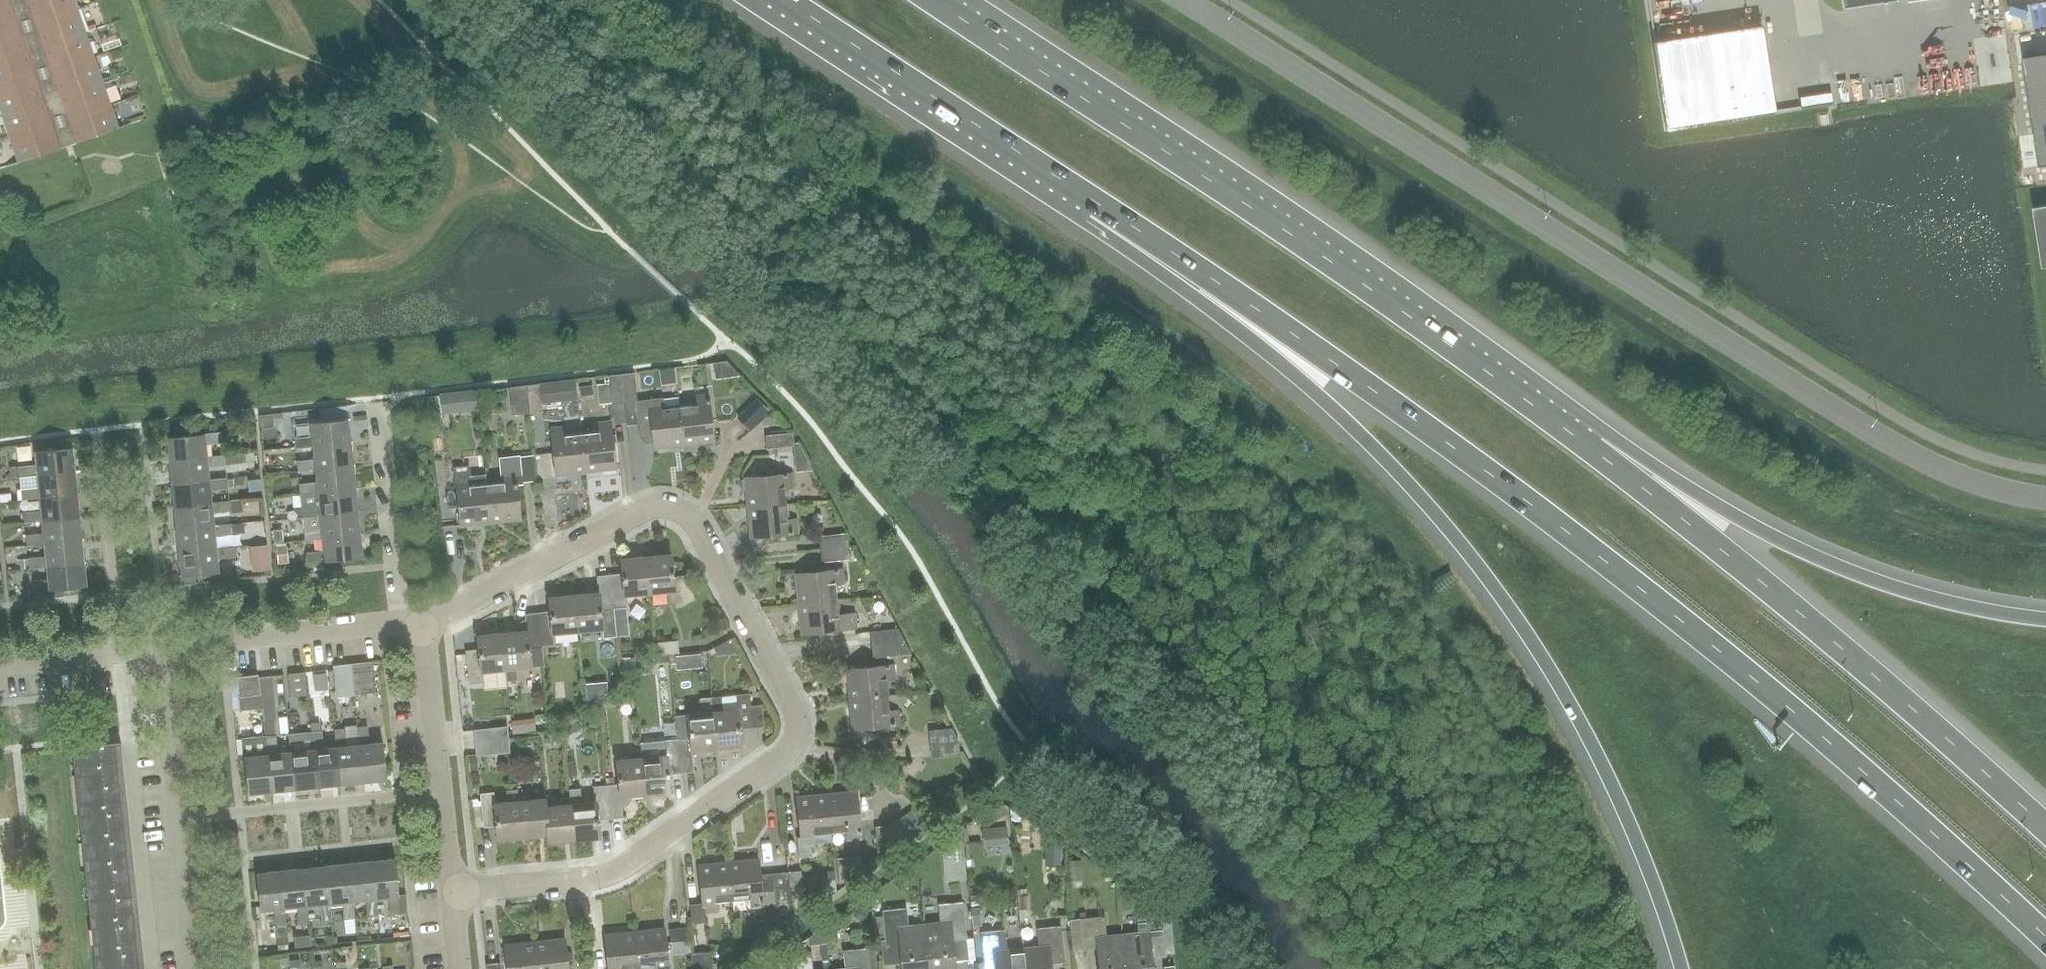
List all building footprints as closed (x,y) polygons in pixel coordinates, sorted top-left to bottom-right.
[(75,0),(0,0),(0,103),(21,161),(118,127),(75,0)] [(1844,12),(1916,0),(1842,0),(1844,12)] [(1762,24),(1655,41),(1668,127),(1775,110),(1762,24)] [(2023,56),(2040,165),(2045,164),(2045,53),(2023,56)] [(2034,207),(2043,267),(2045,266),(2045,205),(2034,207)] [(714,442),(710,402),(730,399),(725,361),(712,363),(716,391),(709,392),(709,394),(695,395),(696,405),(680,406),(684,445),(714,442)] [(675,367),(661,369),(662,383),(676,382),(675,367)] [(684,445),(680,406),(664,408),(663,399),(638,402),(635,372),(621,374),(627,422),(627,424),(639,423),(640,437),(647,443),(654,442),(654,448),(684,445)] [(627,422),(621,374),(609,376),(610,382),(612,403),(615,423),(627,422)] [(577,397),(575,379),(539,383),(540,391),(560,389),(561,398),(577,397)] [(611,403),(610,382),(598,383),(599,404),(611,403)] [(539,383),(526,385),(529,413),(542,411),(539,383)] [(591,394),(590,384),(582,385),(583,395),(591,394)] [(529,413),(526,385),(508,387),(512,415),(529,413)] [(461,415),(459,394),(441,396),(443,417),(461,415)] [(428,396),(431,424),(442,422),(441,411),(439,396),(439,395),(428,396)] [(758,398),(738,418),(750,430),(770,410),(758,398)] [(261,430),(275,428),(273,415),(259,417),(261,430)] [(296,448),(314,446),(314,445),(351,442),(348,418),(312,422),(313,436),(295,437),(296,448)] [(598,431),(582,433),(586,472),(617,468),(611,421),(597,422),(598,431)] [(586,472),(582,433),(566,435),(565,426),(551,427),(557,475),(586,472)] [(169,437),(171,460),(207,457),(207,456),(206,443),(224,442),(223,431),(169,437)] [(795,446),(794,433),(765,435),(767,448),(795,446)] [(47,442),(35,443),(36,451),(48,449),(47,442)] [(353,465),(351,442),(314,445),(314,446),(315,459),(297,461),(298,471),(301,471),(316,469),(353,465)] [(20,476),(38,475),(38,474),(75,470),(73,447),(48,449),(36,451),(37,464),(19,466),(20,476)] [(226,464),(244,463),(243,452),(225,454),(226,464)] [(225,454),(207,456),(207,457),(171,460),(173,483),(210,480),(210,479),(208,466),(226,464),(225,454)] [(517,482),(522,482),(519,455),(501,457),(503,482),(487,484),(491,522),(521,519),(517,482)] [(319,491),(356,488),(353,465),(316,469),(301,471),(299,477),(291,478),(293,491),(301,491),(301,494),(319,492),(319,491)] [(10,476),(18,476),(17,466),(9,466),(10,476)] [(77,493),(75,470),(38,474),(38,475),(40,487),(22,489),(23,499),(41,497),(77,493)] [(744,477),(747,507),(786,504),(784,488),(794,487),(792,473),(744,477)] [(211,489),(229,487),(242,486),(241,476),(210,479),(210,480),(173,483),(175,506),(212,502),(211,489)] [(491,522),(487,484),(471,485),(470,476),(456,478),(461,525),(491,522)] [(358,510),(356,488),(319,491),(319,492),(301,494),(302,506),(303,517),(321,515),(321,514),(358,510)] [(0,494),(1,501),(12,500),(11,492),(0,494)] [(80,516),(77,493),(41,497),(42,510),(24,512),(25,522),(43,520),(80,516)] [(230,500),(231,510),(231,512),(243,510),(242,499),(230,500)] [(213,512),(231,510),(230,500),(212,502),(175,506),(178,529),(214,525),(213,512)] [(787,519),(786,504),(747,507),(750,537),(798,533),(797,519),(787,519)] [(323,537),(360,533),(358,510),(321,514),(321,515),(303,517),(305,529),(306,540),(324,538),(323,537)] [(82,539),(80,516),(43,520),(44,533),(26,535),(26,536),(27,545),(45,543),(82,539)] [(233,533),(244,532),(243,522),(232,523),(233,533)] [(232,523),(214,525),(178,529),(180,552),(217,548),(215,535),(233,533),(232,523)] [(272,529),(273,541),(283,541),(282,529),(272,529)] [(363,557),(360,533),(323,537),(324,538),(325,550),(307,552),(308,563),(363,557)] [(849,546),(848,533),(820,536),(821,549),(849,546)] [(19,537),(19,546),(27,545),(26,536),(19,537)] [(84,562),(82,539),(45,543),(47,556),(29,558),(30,568),(48,566),(84,562)] [(270,569),(267,545),(251,546),(254,570),(270,569)] [(287,563),(286,545),(277,546),(278,564),(287,563)] [(236,556),(235,546),(217,548),(180,552),(182,576),(219,572),(218,558),(236,556)] [(850,559),(849,546),(821,549),(822,562),(850,559)] [(672,554),(646,557),(650,594),(669,592),(678,609),(695,599),(694,588),(687,575),(674,576),(672,554)] [(626,596),(650,594),(646,557),(621,559),(623,573),(611,575),(614,609),(616,637),(617,637),(614,609),(627,608),(626,596)] [(22,569),(30,568),(29,558),(21,558),(22,569)] [(87,585),(84,562),(48,566),(49,579),(31,580),(32,591),(87,585)] [(795,573),(798,603),(837,599),(835,583),(844,582),(843,568),(795,573)] [(614,609),(611,575),(598,576),(599,593),(574,595),(578,632),(603,629),(604,638),(616,637),(614,609)] [(578,632),(574,595),(549,598),(551,611),(539,613),(542,646),(544,665),(543,646),(555,645),(554,634),(578,632)] [(856,613),(848,614),(839,615),(837,599),(798,603),(802,634),(858,627),(856,613)] [(614,609),(617,637),(629,636),(627,608),(614,609)] [(542,646),(539,613),(526,614),(527,630),(503,633),(507,669),(508,681),(518,680),(517,668),(544,665),(542,646)] [(905,641),(899,628),(871,631),(872,644),(905,641)] [(507,669),(503,633),(477,636),(479,649),(466,650),(470,683),(483,682),(482,671),(506,669),(507,681),(508,681),(507,669)] [(656,655),(679,652),(678,640),(655,643),(656,655)] [(912,654),(905,641),(872,644),(873,658),(912,654)] [(691,653),(692,667),(701,666),(700,652),(691,653)] [(846,669),(849,699),(888,695),(886,679),(896,678),(894,664),(846,669)] [(373,665),(352,667),(354,694),(376,692),(373,665)] [(354,694),(352,667),(334,669),(337,696),(354,694)] [(289,674),(291,694),(307,693),(305,673),(289,674)] [(327,673),(314,674),(315,683),(328,682),(327,673)] [(239,677),(241,695),(260,693),(258,675),(239,677)] [(260,686),(278,685),(278,675),(260,676),(260,686)] [(239,677),(230,678),(234,710),(243,709),(242,706),(241,695),(239,677)] [(291,751),(278,753),(275,720),(276,720),(274,692),(262,693),(263,695),(262,695),(268,754),(272,791),(295,788),(291,751)] [(268,754),(262,695),(263,695),(262,693),(260,693),(241,695),(242,706),(243,709),(254,708),(257,737),(243,738),(249,793),(272,791),(268,754)] [(738,709),(724,711),(722,696),(712,697),(717,748),(742,745),(740,728),(753,727),(750,693),(736,695),(738,709)] [(600,702),(605,708),(616,700),(611,694),(600,702)] [(889,711),(888,695),(849,699),(852,729),(900,724),(899,710),(889,711)] [(717,748),(712,697),(700,698),(702,713),(688,714),(676,715),(678,739),(681,772),(694,771),(692,750),(717,748)] [(564,729),(569,736),(584,725),(579,718),(564,729)] [(312,731),(322,730),(321,722),(311,723),(312,731)] [(358,726),(359,744),(360,744),(364,781),(387,779),(383,742),(370,743),(368,725),(358,726)] [(474,730),(476,742),(509,739),(508,726),(474,730)] [(360,744),(359,744),(347,746),(345,728),(335,729),(337,747),(341,783),(364,781),(360,744)] [(959,743),(951,728),(929,730),(932,757),(960,755),(959,743)] [(337,747),(324,748),(322,730),(312,731),(314,749),(318,786),(341,783),(337,747)] [(314,749),(301,750),(299,732),(289,733),(291,751),(295,788),(318,786),(314,749)] [(895,749),(895,737),(881,738),(881,750),(895,749)] [(510,752),(509,739),(476,742),(477,755),(510,752)] [(681,772),(678,739),(665,740),(667,755),(653,756),(652,741),(640,742),(642,757),(645,793),(671,791),(669,773),(681,772)] [(121,741),(72,747),(95,968),(145,968),(121,741)] [(469,756),(470,772),(478,772),(477,755),(469,756)] [(642,757),(617,760),(619,784),(615,784),(614,777),(606,777),(606,785),(607,785),(610,818),(623,816),(621,795),(645,793),(642,757)] [(577,765),(569,766),(570,777),(578,776),(577,765)] [(607,785),(606,785),(594,786),(595,801),(582,802),(581,788),(570,789),(571,803),(574,839),(600,836),(598,819),(610,818),(607,785)] [(523,836),(519,792),(518,788),(506,789),(508,801),(495,802),(494,791),(481,793),(484,826),(497,825),(498,838),(523,836)] [(857,790),(827,793),(831,832),(847,830),(848,840),(862,838),(857,790)] [(546,806),(545,798),(530,799),(529,791),(519,792),(523,836),(548,833),(546,806)] [(831,832),(827,793),(797,796),(801,844),(816,843),(815,834),(831,832)] [(1008,812),(1000,801),(979,815),(988,827),(1008,812)] [(571,803),(546,806),(548,833),(549,841),(574,839),(571,803)] [(909,842),(904,836),(910,832),(900,817),(889,825),(875,826),(878,854),(886,852),(887,857),(909,842)] [(995,827),(996,844),(1008,843),(1007,826),(995,827)] [(957,873),(954,838),(942,848),(944,874),(957,873)] [(1061,859),(1061,843),(1046,843),(1046,859),(1061,859)] [(400,894),(396,858),(372,861),(376,897),(389,896),(391,914),(408,912),(406,894),(400,894)] [(793,914),(788,871),(760,874),(759,858),(729,861),(733,900),(749,898),(750,908),(764,906),(775,905),(775,901),(778,901),(779,915),(793,914)] [(1084,879),(1082,859),(1069,860),(1071,881),(1084,879)] [(376,897),(372,861),(349,863),(353,900),(354,900),(366,898),(368,917),(378,915),(376,897)] [(733,900),(729,861),(699,864),(702,902),(690,903),(692,923),(707,922),(706,912),(718,911),(717,901),(733,900)] [(353,900),(349,863),(327,866),(330,902),(331,902),(343,901),(345,919),(356,918),(354,900),(353,900)] [(330,902),(327,866),(304,868),(307,905),(308,904),(320,903),(323,921),(333,920),(331,902),(330,902)] [(307,905),(304,868),(281,870),(285,907),(298,906),(300,924),(310,923),(308,904),(307,905)] [(285,907),(281,870),(257,873),(261,909),(275,908),(278,936),(287,935),(286,925),(287,925),(285,907)] [(802,870),(788,871),(793,914),(806,913),(802,870)] [(963,901),(939,904),(941,922),(925,924),(929,968),(957,968),(953,932),(966,931),(963,901)] [(971,907),(973,926),(981,925),(979,906),(971,907)] [(925,924),(909,925),(907,907),(883,910),(886,939),(899,938),(902,968),(929,968),(925,924)] [(1164,941),(1161,912),(1137,914),(1139,933),(1123,934),(1126,968),(1153,968),(1151,943),(1164,941)] [(1123,934),(1107,936),(1105,916),(1080,918),(1084,949),(1097,948),(1099,968),(1126,968),(1123,934)] [(670,928),(672,947),(691,945),(689,926),(670,928)] [(1065,955),(1062,926),(1037,928),(1039,946),(1023,948),(1026,968),(1053,968),(1051,956),(1065,955)] [(635,930),(639,968),(655,967),(655,968),(670,968),(665,927),(635,930)] [(1023,948),(1008,949),(1005,929),(981,932),(984,963),(998,962),(998,968),(1026,968),(1023,948)] [(635,930),(605,933),(609,968),(634,968),(639,968),(635,930)] [(806,936),(807,945),(821,943),(827,943),(826,934),(806,936)] [(279,949),(285,948),(289,948),(287,935),(278,936),(279,949)] [(295,947),(311,945),(309,935),(294,937),(295,947)] [(535,941),(538,968),(569,968),(565,938),(535,941)] [(535,941),(505,944),(508,968),(538,968),(535,941)] [(868,947),(844,950),(845,968),(836,968),(870,968),(868,947)] [(705,952),(692,953),(694,968),(707,968),(705,952)] [(812,953),(787,956),(789,968),(813,968),(812,953)] [(289,960),(289,956),(280,957),(281,966),(290,965),(289,960)] [(300,959),(289,960),(290,965),(290,968),(301,968),(300,959)] [(321,960),(313,961),(314,968),(322,968),(321,960)] [(346,960),(336,961),(337,968),(347,968),(346,960)]
